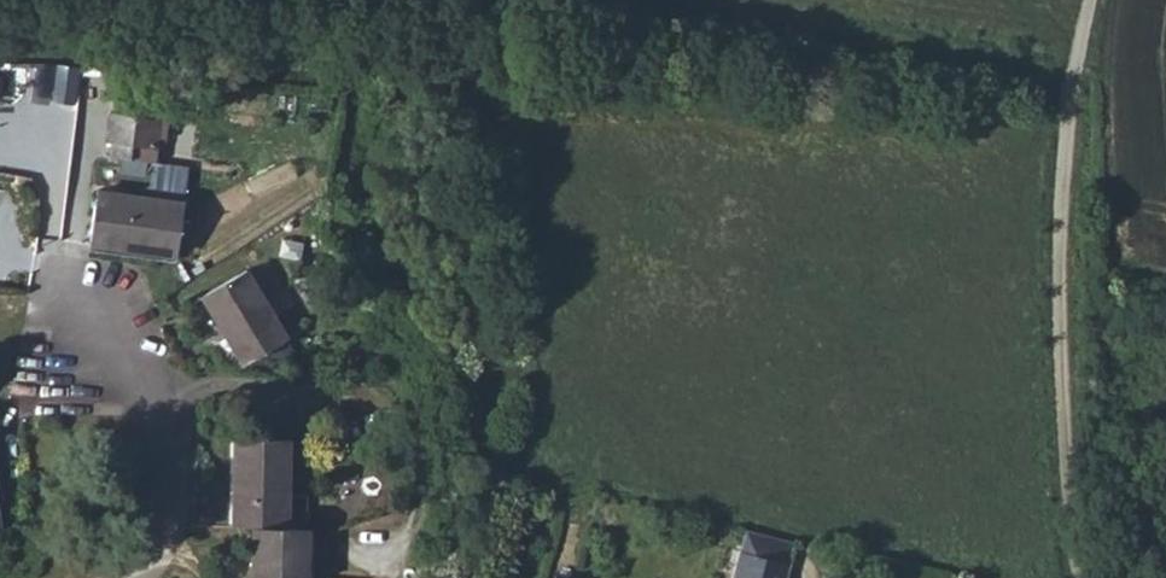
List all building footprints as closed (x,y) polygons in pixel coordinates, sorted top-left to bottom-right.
[(156,165),(160,123),(110,119),(108,146),(121,147),(119,162),(156,165)] [(186,257),(189,205),(101,199),(97,251),(186,257)] [(287,346),(247,276),(205,300),(245,370),(287,346)] [(307,537),(286,536),(288,446),(238,445),(236,534),(257,535),(256,577),(306,577),(307,537)] [(794,542),(745,530),(740,549),(790,561),(794,542)] [(740,549),(734,577),(786,577),(790,561),(740,549)]
